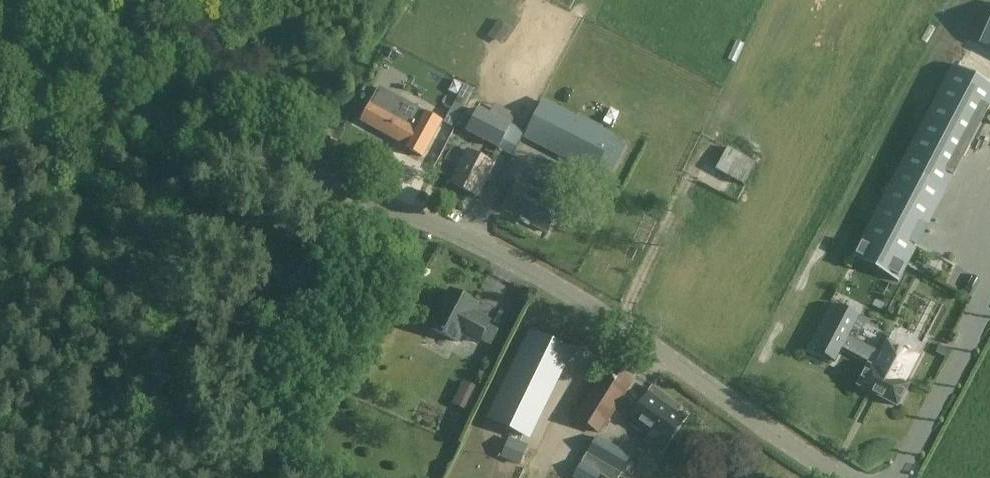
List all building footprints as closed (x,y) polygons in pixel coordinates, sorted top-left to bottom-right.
[(981,44),(989,48),(989,26),(981,44)] [(989,106),(989,85),(955,67),(854,258),(898,281),(989,106)] [(423,113),(398,99),(390,114),(370,103),(360,120),(405,145),(423,113)] [(609,138),(543,104),(529,133),(595,167),(609,138)] [(472,118),(462,113),(457,123),(467,129),(472,118)] [(728,149),(716,170),(744,185),(756,164),(728,149)] [(493,164),(466,150),(450,181),(477,195),(493,164)] [(560,204),(517,181),(503,209),(546,232),(560,204)] [(477,343),(479,339),(490,346),(499,330),(487,324),(489,321),(472,312),(476,304),(449,290),(429,328),(456,342),(460,334),(477,343)] [(947,299),(938,321),(953,327),(962,305),(947,299)] [(843,348),(875,366),(880,355),(850,340),(861,319),(857,317),(837,307),(815,349),(836,360),(843,348)] [(528,331),(486,418),(522,435),(564,349),(528,331)] [(915,358),(914,357),(920,347),(903,338),(897,348),(887,343),(874,368),(868,365),(858,385),(897,406),(907,386),(902,383),(915,358)] [(576,419),(598,433),(634,375),(612,361),(576,419)] [(468,412),(480,389),(464,381),(453,404),(468,412)] [(661,402),(657,399),(661,394),(651,387),(627,422),(648,437),(646,440),(661,451),(684,418),(675,412),(679,407),(665,397),(661,402)] [(618,474),(628,456),(596,438),(573,477),(575,477),(595,477),(603,465),(618,474)] [(507,439),(500,456),(518,464),(526,447),(507,439)]
